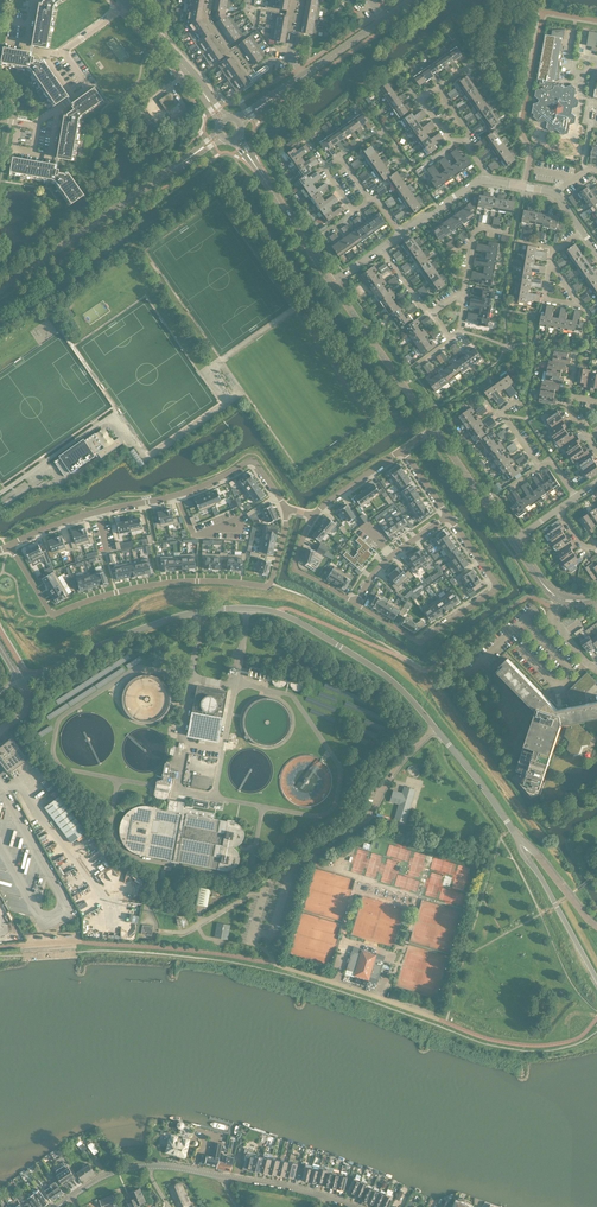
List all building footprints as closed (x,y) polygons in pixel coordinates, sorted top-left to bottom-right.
[(56,11),(57,6),(58,5),(65,0),(45,0),(42,2),(42,3),(39,3),(32,45),(49,48),(56,11)] [(196,46),(195,45),(208,36),(206,34),(209,32),(205,26),(202,28),(199,23),(203,20),(202,18),(198,17),(199,11),(202,12),(203,4),(200,4),(201,0),(185,0),(183,9),(176,8),(176,11),(183,13),(183,11),(186,12),(184,23),(191,32),(188,34),(187,33),(181,37),(183,39),(189,35),(195,43),(192,45),(193,48),(196,46)] [(265,8),(268,8),(269,7),(284,10),(287,10),(288,4),(289,0),(287,0),(270,0),(269,5),(265,5),(265,8)] [(320,10),(321,8),(321,3),(306,1),(305,7),(320,10)] [(229,9),(230,6),(215,4),(214,10),(217,11),(216,16),(225,14),(226,9),(229,9)] [(324,9),(321,8),(320,10),(305,7),(304,13),(319,16),(320,11),(323,12),(324,9)] [(273,16),(273,21),(288,23),(289,17),(274,14),(274,13),(271,12),(270,15),(273,16)] [(318,21),(319,16),(304,13),(303,20),(318,22),(318,21)] [(216,22),(220,28),(232,19),(231,16),(228,18),(225,14),(216,16),(219,20),(216,22)] [(220,28),(224,33),(236,24),(235,23),(232,19),(220,28)] [(321,21),(318,21),(318,22),(303,20),(302,26),(317,29),(318,24),(321,24),(321,21)] [(224,33),(227,38),(240,29),(237,25),(239,24),(238,21),(235,23),(236,24),(224,33)] [(272,25),(269,25),(268,28),(271,28),(271,27),(287,30),(288,23),(273,21),(272,25)] [(316,35),(317,29),(302,26),(301,32),(316,35)] [(271,27),(271,28),(270,33),(285,36),(287,30),(271,27)] [(243,33),(240,29),(227,38),(231,44),(243,35),(244,36),(247,34),(245,32),(243,33)] [(539,87),(542,86),(544,87),(536,90),(535,96),(540,99),(539,102),(534,104),(533,112),(535,114),(534,117),(541,122),(546,121),(548,122),(547,128),(551,131),(557,130),(563,135),(568,133),(570,125),(575,123),(576,117),(570,112),(570,109),(578,106),(579,101),(575,97),(576,89),(572,85),(564,88),(560,84),(557,85),(555,81),(560,79),(560,60),(558,60),(559,51),(562,51),(563,44),(561,43),(562,39),(564,39),(565,29),(552,30),(552,31),(551,36),(546,36),(539,78),(541,78),(539,87)] [(239,44),(242,49),(255,40),(252,36),(255,35),(253,32),(250,34),(251,35),(239,44)] [(590,32),(588,45),(592,46),(592,49),(596,51),(596,34),(590,32)] [(284,43),(285,36),(270,33),(269,40),(276,41),(276,43),(281,44),(281,42),(284,43)] [(195,45),(196,46),(199,50),(212,41),(208,36),(195,45)] [(259,46),(258,44),(255,40),(242,49),(246,54),(259,46)] [(215,46),(212,41),(199,50),(202,54),(199,56),(201,58),(204,56),(203,55),(215,46)] [(260,43),(258,44),(259,46),(246,54),(250,60),(262,51),(260,47),(262,45),(260,43)] [(451,57),(454,62),(462,56),(453,43),(451,45),(453,48),(450,51),(453,55),(451,57)] [(219,52),(218,50),(215,46),(203,55),(204,56),(206,60),(219,52)] [(1,66),(27,71),(28,72),(52,106),(52,107),(69,95),(44,60),(40,63),(39,61),(33,60),(34,57),(30,56),(30,52),(4,47),(0,66),(1,66)] [(448,66),(454,62),(451,57),(453,55),(450,51),(449,49),(443,53),(441,51),(439,53),(448,66)] [(262,51),(250,60),(254,65),(266,56),(267,58),(269,56),(268,53),(265,55),(262,51)] [(223,57),(219,52),(206,60),(209,64),(207,66),(208,69),(211,67),(210,66),(223,57)] [(448,66),(439,53),(436,55),(439,58),(436,61),(439,65),(436,67),(439,72),(448,66)] [(221,70),(218,72),(220,74),(223,73),(222,71),(234,63),(231,57),(218,66),(221,70)] [(427,61),(425,63),(434,76),(436,74),(439,72),(436,67),(439,65),(436,61),(434,58),(428,62),(427,61)] [(238,68),(234,63),(222,71),(223,73),(225,77),(238,68)] [(434,76),(425,63),(422,65),(425,68),(421,71),(425,75),(422,77),(425,81),(434,76)] [(228,81),(226,82),(227,85),(230,83),(229,82),(242,73),(238,68),(225,77),(228,81)] [(425,75),(421,71),(420,69),(414,73),(413,71),(408,74),(418,88),(420,86),(425,81),(422,77),(425,75)] [(233,87),(245,78),(242,73),(229,82),(230,83),(233,87)] [(460,89),(475,79),(473,76),(469,78),(467,75),(457,82),(460,86),(459,87),(460,89)] [(249,84),(245,78),(233,87),(236,91),(233,93),(235,95),(237,94),(237,93),(249,84)] [(475,79),(460,89),(462,91),(463,90),(466,94),(475,87),(473,84),(477,82),(475,79)] [(389,95),(394,91),(388,83),(375,92),(377,95),(381,92),(383,95),(387,92),(389,95)] [(74,161),(76,150),(82,118),(82,119),(83,117),(105,102),(94,87),(72,103),(74,105),(72,106),(74,109),(67,114),(67,115),(64,115),(57,158),(74,161)] [(475,87),(466,94),(468,98),(467,99),(468,101),(483,90),(481,87),(477,90),(475,87)] [(447,93),(450,96),(457,91),(455,88),(447,93)] [(474,106),(484,99),(482,96),(485,93),(483,90),(468,101),(470,103),(471,102),(474,106)] [(387,92),(383,95),(387,101),(383,104),(385,106),(398,97),(394,91),(389,95),(387,92)] [(457,91),(450,96),(452,100),(459,94),(457,91)] [(169,93),(159,100),(167,112),(177,105),(169,93)] [(398,97),(385,106),(387,109),(390,106),(393,109),(397,106),(399,109),(404,106),(398,97)] [(477,112),(491,102),(490,100),(489,99),(486,102),(484,99),(474,106),(476,110),(475,110),(477,112)] [(456,105),(458,108),(465,103),(463,100),(456,105)] [(482,117),(492,111),(490,108),(493,105),(491,102),(477,112),(478,114),(479,114),(482,117)] [(465,103),(458,108),(460,111),(467,106),(465,103)] [(397,106),(393,109),(392,110),(396,116),(393,118),(395,121),(408,112),(404,106),(399,109),(397,106)] [(359,114),(356,116),(359,121),(356,123),(360,127),(368,121),(359,108),(356,110),(359,114)] [(402,120),(406,126),(425,113),(423,110),(414,116),(412,113),(402,120)] [(485,124),(499,114),(497,111),(494,113),(492,111),(482,117),(485,121),(484,122),(485,124)] [(464,117),(466,120),(473,115),(471,112),(464,117)] [(427,116),(425,113),(406,126),(407,128),(408,127),(411,131),(420,125),(418,122),(427,116)] [(499,114),(485,124),(486,126),(487,125),(490,129),(495,126),(496,125),(500,122),(498,119),(502,117),(499,114)] [(473,115),(466,120),(468,123),(475,118),(473,115)] [(359,121),(356,116),(350,121),(347,117),(345,119),(354,131),(360,127),(356,123),(359,121)] [(345,124),(341,126),(345,131),(342,133),(345,137),(354,131),(345,119),(342,120),(345,124)] [(413,136),(414,138),(433,124),(431,121),(422,128),(420,125),(411,131),(414,135),(413,136)] [(472,129),(474,132),(481,127),(479,123),(472,129)] [(416,139),(419,143),(428,136),(426,134),(435,127),(433,124),(414,138),(415,140),(416,139)] [(333,127),(331,129),(340,141),(345,137),(342,133),(345,131),(341,126),(336,131),(333,127)] [(481,127),(474,132),(476,135),(484,130),(481,127)] [(489,143),(499,136),(497,133),(500,131),(498,127),(485,137),(484,138),(485,140),(486,139),(489,143)] [(331,134),(327,136),(331,141),(328,143),(331,147),(340,141),(331,129),(328,130),(331,134)] [(421,147),(422,149),(441,136),(439,133),(430,139),(428,136),(419,143),(422,146),(421,147)] [(325,151),(331,147),(328,143),(331,141),(327,136),(322,140),(319,137),(316,139),(325,151)] [(443,139),(441,136),(422,149),(426,155),(437,148),(434,145),(443,139)] [(499,136),(489,143),(492,147),(491,148),(492,150),(507,139),(504,136),(501,139),(499,136)] [(497,155),(507,148),(505,145),(509,142),(507,139),(492,150),(493,152),(494,151),(497,155)] [(473,145),(476,148),(483,143),(481,140),(473,145)] [(287,159),(289,161),(308,147),(306,144),(297,151),(292,145),(294,144),(293,144),(282,151),(283,152),(284,151),(289,158),(287,159)] [(371,145),(360,153),(364,159),(379,149),(377,146),(373,148),(371,145)] [(292,162),(294,165),(303,159),(301,157),(310,150),(308,147),(289,161),(290,163),(292,162)] [(500,161),(515,151),(513,148),(509,150),(507,148),(497,155),(500,158),(499,159),(500,161)] [(381,152),(379,149),(364,159),(366,161),(367,160),(370,164),(379,157),(377,154),(381,152)] [(456,149),(453,151),(467,170),(469,168),(468,167),(472,164),(466,155),(463,157),(456,149)] [(480,154),(482,157),(489,152),(487,149),(480,154)] [(465,171),(467,170),(453,151),(450,153),(457,162),(454,164),(460,173),(464,170),(465,171)] [(515,151),(500,161),(502,163),(503,162),(506,166),(515,160),(513,157),(517,154),(515,151)] [(489,152),(482,157),(484,160),(491,155),(489,152)] [(305,162),(303,159),(294,165),(297,169),(296,170),(297,172),(316,159),(314,156),(305,162)] [(10,176),(52,183),(53,184),(68,205),(68,206),(84,195),(69,172),(65,175),(64,173),(61,173),(58,172),(59,169),(55,168),(55,164),(13,157),(9,176),(10,176)] [(381,160),(379,157),(370,164),(372,168),(371,169),(373,171),(387,160),(385,157),(381,160)] [(456,175),(460,173),(454,164),(451,166),(445,157),(442,159),(455,178),(457,177),(456,175)] [(316,159),(297,172),(301,178),(302,177),(306,175),(311,171),(309,168),(318,162),(316,159)] [(351,164),(353,167),(360,162),(358,159),(351,164)] [(453,179),(455,178),(442,159),(439,161),(445,170),(442,172),(448,181),(452,178),(453,179)] [(387,160),(373,171),(374,173),(377,176),(378,176),(388,169),(386,166),(389,163),(387,160)] [(488,165),(490,168),(497,163),(495,160),(488,165)] [(360,162),(353,167),(355,170),(362,165),(360,162)] [(497,163),(490,168),(492,171),(499,166),(497,163)] [(430,167),(443,186),(445,185),(445,184),(448,181),(442,172),(439,174),(433,165),(430,167)] [(444,187),(443,186),(430,167),(427,169),(433,178),(430,180),(437,190),(440,190),(444,187)] [(378,176),(377,176),(379,180),(381,182),(382,182),(386,179),(387,178),(392,175),(395,172),(393,169),(390,172),(388,169),(378,176)] [(299,185),(300,187),(319,174),(317,171),(308,177),(306,175),(302,177),(301,178),(297,181),(300,185),(299,185)] [(359,176),(361,179),(368,174),(366,171),(359,176)] [(387,178),(386,179),(388,183),(390,185),(404,175),(402,172),(399,174),(396,171),(395,172),(392,175),(387,178)] [(321,177),(319,174),(300,187),(302,189),(303,189),(306,192),(314,186),(312,184),(321,177)] [(368,174),(361,179),(363,182),(370,177),(368,174)] [(404,175),(390,185),(391,187),(394,191),(395,190),(405,183),(403,180),(407,178),(406,177),(404,175)] [(376,185),(374,182),(367,187),(369,191),(376,185)] [(316,189),(314,186),(306,192),(308,196),(307,197),(309,199),(327,186),(325,183),(316,189)] [(407,186),(405,183),(395,190),(398,194),(397,195),(398,197),(413,186),(410,183),(407,186)] [(376,190),(378,193),(386,188),(383,185),(376,190)] [(330,189),(327,186),(309,199),(310,201),(311,200),(314,204),(323,198),(321,195),(330,189)] [(413,186),(398,197),(399,199),(402,202),(403,202),(413,195),(411,192),(415,189),(413,186)] [(592,192),(596,188),(596,186),(590,190),(588,186),(579,193),(583,198),(592,192)] [(386,188),(378,193),(380,196),(388,191),(386,188)] [(474,196),(470,198),(472,201),(473,201),(477,207),(477,208),(484,209),(487,192),(484,191),(484,192),(483,196),(479,195),(480,195),(479,195),(479,196),(474,196)] [(487,192),(484,209),(491,211),(492,209),(493,198),(490,197),(491,193),(487,192)] [(583,198),(586,203),(595,197),(596,195),(596,192),(594,195),(592,192),(583,198)] [(496,211),(498,212),(501,194),(498,194),(497,198),(493,198),(492,209),(496,210),(496,211)] [(505,195),(501,194),(498,212),(501,212),(501,211),(506,211),(508,200),(504,200),(505,195)] [(324,201),(323,198),(314,204),(317,208),(315,209),(317,211),(336,198),(334,195),(324,201)] [(403,202),(402,202),(406,208),(421,198),(419,195),(415,198),(413,195),(403,202)] [(508,200),(506,211),(510,212),(510,214),(513,214),(516,197),(512,196),(511,201),(508,200)] [(384,202),(386,205),(394,200),(392,197),(384,202)] [(586,203),(590,208),(596,203),(596,199),(595,197),(586,203)] [(338,201),(336,198),(317,211),(318,213),(319,212),(322,216),(331,210),(332,209),(330,206),(338,201)] [(423,201),(421,198),(406,208),(408,210),(409,209),(412,213),(421,207),(419,204),(423,201)] [(394,200),(386,205),(389,208),(396,203),(394,200)] [(462,204),(459,206),(469,220),(471,219),(470,218),(474,215),(471,210),(474,209),(470,203),(467,205),(467,206),(464,208),(462,204)] [(331,210),(322,216),(325,220),(324,220),(325,223),(326,222),(344,209),(342,206),(333,213),(331,210)] [(459,206),(456,208),(459,212),(456,214),(462,223),(463,224),(467,222),(469,220),(459,206)] [(522,223),(529,224),(532,207),(529,206),(528,211),(524,210),(522,223)] [(536,207),(532,207),(529,224),(532,225),(532,223),(536,224),(538,213),(535,212),(536,207)] [(370,208),(367,210),(380,228),(382,227),(386,224),(385,223),(378,213),(375,215),(375,214),(370,208)] [(392,213),(395,216),(402,211),(400,208),(392,213)] [(543,227),(546,209),(543,208),(542,213),(538,213),(536,224),(541,225),(541,226),(543,227)] [(550,210),(546,209),(543,227),(546,227),(546,225),(551,226),(552,215),(549,214),(550,210)] [(380,228),(367,210),(364,212),(369,218),(370,219),(367,221),(373,231),(377,228),(378,229),(380,228)] [(404,214),(402,211),(395,216),(397,219),(404,214)] [(551,226),(557,227),(558,227),(559,222),(561,212),(557,211),(556,216),(552,215),(551,226)] [(458,226),(462,223),(456,214),(453,216),(450,212),(447,214),(457,229),(459,227),(458,226)] [(447,214),(444,216),(447,220),(444,222),(450,231),(451,233),(457,229),(447,214)] [(373,231),(367,221),(364,223),(363,222),(359,216),(356,218),(368,236),(370,235),(370,234),(373,231)] [(356,218),(353,220),(357,227),(357,226),(358,227),(355,230),(362,239),(363,240),(367,238),(368,236),(356,218)] [(435,222),(446,237),(447,235),(447,234),(450,231),(444,222),(441,224),(438,220),(439,220),(438,220),(435,222)] [(444,238),(446,237),(435,222),(432,224),(432,225),(433,224),(435,228),(432,230),(439,240),(439,239),(443,237),(444,238)] [(362,239),(355,230),(352,232),(351,231),(347,224),(344,226),(357,245),(359,243),(358,242),(362,239)] [(357,245),(344,226),(341,228),(345,235),(346,236),(343,238),(350,248),(354,245),(355,246),(357,245)] [(335,232),(332,234),(345,253),(351,249),(350,248),(343,238),(340,240),(339,239),(340,239),(335,232)] [(343,254),(345,253),(332,234),(329,237),(334,243),(335,244),(331,246),(338,256),(342,253),(343,254)] [(406,251),(420,240),(418,237),(414,240),(412,237),(403,244),(406,248),(404,249),(406,251)] [(420,240),(406,251),(410,256),(411,255),(420,249),(418,246),(422,243),(420,240)] [(476,247),(499,251),(499,249),(498,248),(499,244),(499,243),(488,242),(488,245),(477,243),(476,247)] [(569,257),(584,247),(582,244),(578,247),(576,244),(566,250),(566,251),(569,254),(568,255),(569,257)] [(524,252),(547,256),(548,252),(537,250),(537,247),(538,247),(527,245),(526,250),(524,250),(524,252)] [(499,251),(476,247),(476,250),(486,252),(486,256),(496,258),(497,253),(499,253),(499,251)] [(586,250),(584,247),(569,257),(571,259),(572,258),(575,262),(584,256),(582,253),(586,250)] [(414,262),(428,252),(426,249),(422,252),(420,249),(411,255),(414,259),(412,260),(414,262)] [(431,255),(428,252),(414,262),(415,264),(417,263),(419,267),(429,261),(427,258),(431,255)] [(525,255),(524,259),(535,261),(535,258),(546,259),(547,256),(524,252),(524,254),(525,255)] [(496,258),(486,256),(485,259),(474,257),(474,261),(497,265),(497,263),(495,262),(496,258)] [(577,269),(592,259),(590,256),(586,258),(584,256),(575,262),(577,266),(576,267),(577,269)] [(522,266),(545,270),(545,266),(534,264),(535,261),(524,259),(524,264),(522,264),(522,266)] [(583,274),(592,267),(590,265),(594,262),(592,259),(577,269),(579,271),(580,270),(583,274)] [(422,274),(437,264),(435,261),(431,264),(429,261),(419,267),(422,271),(421,272),(422,274)] [(497,265),(474,261),(473,265),(484,266),(483,270),(494,272),(494,267),(496,267),(497,265)] [(378,268),(380,271),(387,266),(385,263),(378,268)] [(439,267),(437,264),(422,274),(423,276),(425,275),(428,279),(437,272),(435,270),(439,267)] [(362,277),(366,281),(375,275),(373,272),(377,270),(374,265),(359,275),(361,278),(362,277)] [(390,269),(387,266),(380,271),(382,274),(390,269)] [(522,273),(532,275),(533,272),(544,273),(545,270),(522,266),(521,268),(523,269),(522,273)] [(596,273),(596,268),(594,270),(592,267),(583,274),(586,278),(584,279),(586,281),(596,273)] [(493,276),(494,272),(483,270),(483,273),(472,271),(471,275),(494,279),(494,277),(493,276)] [(430,286),(445,276),(443,272),(439,275),(437,272),(428,279),(430,283),(429,284),(430,286)] [(519,280),(542,284),(543,280),(532,278),(532,275),(522,273),(521,278),(520,278),(519,280)] [(596,281),(596,273),(586,281),(587,283),(588,282),(591,286),(596,281)] [(366,281),(364,283),(368,289),(369,289),(383,279),(380,275),(377,277),(375,275),(366,281)] [(494,279),(471,275),(471,279),(482,280),(481,284),(491,286),(492,281),(494,281),(494,279)] [(387,281),(389,284),(397,279),(394,276),(387,281)] [(447,279),(445,276),(430,286),(432,288),(433,287),(436,291),(435,291),(436,291),(445,284),(443,281),(447,279)] [(372,290),(375,294),(384,288),(383,285),(386,283),(383,279),(369,289),(370,291),(372,290)] [(399,282),(397,279),(389,284),(392,287),(399,282)] [(519,280),(518,287),(520,287),(530,289),(531,286),(542,288),(542,284),(519,280)] [(482,297),(494,299),(495,292),(493,291),(480,289),(480,288),(475,287),(475,288),(472,288),(472,291),(483,293),(482,297)] [(517,294),(540,298),(540,294),(529,293),(530,289),(520,287),(519,292),(517,292),(517,294)] [(377,300),(378,302),(393,292),(390,288),(386,290),(384,288),(375,294),(378,299),(377,300)] [(397,294),(399,297),(406,292),(404,289),(397,294)] [(381,303),(384,308),(394,301),(392,299),(396,296),(393,292),(378,302),(380,304),(381,303)] [(408,295),(406,292),(399,297),(401,301),(408,295)] [(540,298),(517,294),(516,297),(518,297),(517,301),(517,302),(528,303),(528,300),(539,302),(540,298)] [(494,299),(482,297),(481,300),(471,298),(470,302),(493,306),(494,299)] [(386,313),(388,315),(402,305),(399,301),(395,304),(394,301),(384,308),(387,312),(386,313)] [(493,306),(470,302),(469,305),(480,307),(479,311),(490,313),(491,308),(492,308),(493,306)] [(406,308),(408,311),(415,306),(413,303),(406,308)] [(390,316),(394,321),(403,314),(401,312),(405,309),(402,305),(388,315),(389,317),(390,316)] [(547,328),(551,306),(547,305),(545,316),(542,315),(540,326),(540,325),(545,326),(544,328),(547,328)] [(418,309),(415,306),(408,311),(410,314),(418,309)] [(551,306),(547,328),(549,329),(549,327),(554,328),(556,318),(552,317),(554,306),(551,306)] [(556,318),(554,328),(559,329),(558,330),(561,331),(565,308),(561,307),(559,318),(556,318)] [(565,308),(561,331),(563,331),(563,329),(568,330),(570,320),(566,320),(568,309),(565,308)] [(572,333),(575,333),(579,311),(575,310),(573,321),(570,320),(568,330),(573,331),(572,333)] [(490,313),(479,311),(479,314),(468,312),(467,316),(490,320),(490,318),(489,317),(490,313)] [(579,311),(575,333),(577,334),(577,332),(582,333),(584,322),(584,323),(580,322),(582,311),(579,311)] [(402,325),(404,327),(413,321),(408,314),(405,317),(403,314),(394,321),(392,322),(397,329),(402,325)] [(423,324),(430,319),(428,316),(421,321),(423,324)] [(490,322),(490,320),(467,316),(467,320),(478,321),(477,325),(487,327),(488,322),(490,322)] [(405,330),(409,334),(418,328),(416,325),(420,323),(417,318),(413,321),(404,327),(403,328),(404,331),(405,330)] [(433,322),(430,319),(423,324),(425,327),(433,322)] [(411,340),(412,342),(426,332),(424,328),(420,330),(418,328),(409,334),(412,339),(411,340)] [(430,334),(432,337),(440,332),(438,329),(430,334)] [(415,343),(418,347),(427,341),(426,338),(429,336),(426,332),(412,342),(413,344),(415,343)] [(442,335),(440,332),(432,337),(435,340),(442,335)] [(470,343),(465,336),(462,338),(467,345),(470,343)] [(429,343),(427,341),(418,347),(417,348),(421,355),(436,345),(433,341),(429,343)] [(452,345),(457,352),(460,350),(455,343),(452,345)] [(457,352),(452,345),(449,347),(454,354),(457,352)] [(469,346),(465,349),(475,364),(477,362),(476,361),(481,358),(474,348),(471,350),(469,346)] [(469,368),(475,364),(465,349),(461,352),(464,356),(461,358),(469,368)] [(552,350),(552,352),(554,352),(553,361),(567,364),(566,364),(570,364),(571,357),(568,356),(569,353),(552,350)] [(442,352),(439,355),(444,362),(447,360),(442,352)] [(444,362),(439,355),(436,357),(441,364),(444,362)] [(456,356),(452,359),(462,373),(464,372),(469,368),(461,358),(458,359),(456,356)] [(460,374),(462,373),(452,359),(448,361),(450,365),(448,367),(454,376),(459,373),(460,374)] [(546,370),(545,371),(547,372),(547,371),(561,373),(562,370),(565,371),(566,364),(567,364),(553,361),(549,360),(547,370),(546,370)] [(429,362),(426,364),(431,371),(434,369),(429,362)] [(431,371),(426,364),(422,366),(428,373),(431,371)] [(443,365),(438,368),(449,382),(451,381),(455,378),(454,376),(448,367),(445,369),(443,365)] [(580,366),(577,382),(581,383),(580,386),(587,387),(590,373),(591,370),(582,368),(582,366),(580,366)] [(437,374),(434,376),(442,387),(449,382),(438,368),(434,371),(437,374)] [(506,371),(500,375),(501,376),(514,395),(517,393),(511,384),(513,382),(514,382),(506,371)] [(545,381),(560,384),(563,384),(564,377),(561,377),(561,373),(547,371),(547,372),(545,381)] [(587,390),(594,391),(595,388),(596,388),(596,374),(590,373),(587,387),(587,390)] [(435,392),(442,387),(434,376),(432,378),(429,374),(425,377),(435,392)] [(514,395),(501,376),(499,378),(500,379),(496,382),(502,390),(505,388),(511,398),(514,395)] [(539,390),(539,392),(541,392),(541,391),(555,394),(555,390),(559,391),(560,384),(545,381),(543,381),(541,390),(539,390)] [(491,383),(489,385),(502,404),(505,401),(499,392),(502,390),(496,382),(492,385),(491,383)] [(499,406),(502,404),(489,385),(487,386),(488,387),(484,390),(490,399),(493,397),(499,406)] [(541,392),(539,402),(556,405),(557,398),(554,397),(555,394),(541,391),(541,392)] [(476,410),(478,413),(486,408),(483,405),(476,410)] [(460,418),(464,423),(473,416),(471,414),(475,411),(472,407),(458,417),(459,419),(460,418)] [(488,411),(486,408),(478,413),(481,416),(488,411)] [(545,413),(542,416),(545,421),(547,420),(552,427),(552,428),(563,420),(567,418),(565,414),(563,411),(560,413),(558,410),(554,413),(551,416),(550,414),(545,413)] [(445,414),(451,422),(454,419),(449,412),(445,414)] [(475,419),(473,416),(464,423),(467,427),(466,428),(467,430),(481,420),(479,416),(475,419)] [(485,423),(488,426),(495,421),(493,418),(485,423)] [(473,436),(482,429),(481,427),(484,424),(481,420),(467,430),(468,432),(470,431),(473,436)] [(552,427),(548,430),(554,438),(553,439),(554,441),(555,440),(554,439),(566,431),(564,428),(567,426),(563,420),(552,428),(552,427)] [(497,424),(495,421),(488,426),(490,429),(497,424)] [(484,432),(482,429),(473,436),(476,441),(475,442),(476,444),(479,442),(491,434),(491,433),(488,429),(484,432)] [(498,434),(500,437),(507,432),(505,429),(498,434)] [(482,443),(485,447),(495,441),(493,438),(497,436),(493,431),(491,433),(491,434),(479,442),(481,444),(482,443)] [(566,431),(554,439),(555,440),(561,448),(563,446),(575,437),(571,432),(568,433),(566,431)] [(509,435),(507,432),(500,437),(502,440),(509,435)] [(99,439),(95,433),(84,440),(70,450),(60,457),(55,460),(56,461),(62,470),(60,471),(64,476),(70,472),(71,473),(95,456),(95,455),(99,452),(102,457),(124,442),(120,437),(104,448),(98,440),(99,439)] [(575,437),(563,446),(569,454),(567,455),(568,456),(570,455),(569,454),(581,446),(579,443),(582,442),(577,436),(575,437)] [(487,453),(488,455),(503,445),(500,441),(496,443),(495,441),(485,447),(488,452),(487,453)] [(507,447),(509,451),(516,445),(514,442),(507,447)] [(491,456),(495,461),(504,454),(502,452),(506,449),(503,445),(488,455),(490,457),(491,456)] [(519,449),(516,445),(509,451),(511,454),(519,449)] [(581,446),(569,454),(570,455),(575,463),(578,462),(578,461),(590,453),(589,453),(585,447),(583,449),(581,446)] [(129,451),(137,464),(142,460),(134,448),(129,451)] [(590,453),(578,461),(578,462),(583,469),(582,470),(583,472),(584,471),(584,470),(595,462),(593,459),(596,457),(592,451),(589,453),(590,453)] [(496,466),(498,468),(512,458),(509,454),(506,457),(504,454),(495,461),(498,465),(496,466)] [(516,461),(518,464),(526,459),(523,456),(516,461)] [(515,462),(512,458),(498,468),(499,470),(501,469),(504,474),(513,467),(511,465),(515,462)] [(528,462),(526,459),(518,464),(520,467),(528,462)] [(584,470),(584,471),(590,479),(596,474),(596,464),(595,462),(584,470)] [(391,478),(403,470),(399,464),(398,465),(397,464),(393,467),(394,468),(387,472),(391,478)] [(515,470),(513,467),(504,474),(507,478),(506,479),(507,482),(522,471),(519,467),(515,470)] [(548,481),(554,490),(558,487),(559,488),(561,487),(560,486),(560,485),(548,468),(545,470),(551,479),(548,481)] [(391,478),(395,484),(407,475),(403,470),(391,478)] [(240,479),(237,481),(241,487),(253,479),(249,473),(248,474),(247,473),(243,476),(244,476),(240,479)] [(539,474),(536,476),(549,495),(551,494),(550,492),(554,490),(548,481),(546,483),(539,474)] [(407,476),(407,475),(395,484),(399,489),(411,481),(410,480),(411,480),(408,476),(407,476)] [(549,495),(536,476),(533,478),(539,487),(537,489),(543,498),(546,495),(547,496),(549,495)] [(253,479),(241,487),(245,492),(257,484),(253,479)] [(527,482),(524,484),(538,503),(540,502),(539,501),(543,498),(537,489),(534,491),(527,482)] [(257,484),(245,492),(245,493),(248,491),(251,496),(261,490),(257,484)] [(364,491),(371,500),(369,498),(379,491),(374,484),(364,491)] [(400,492),(404,498),(415,490),(415,489),(416,489),(413,485),(412,485),(411,484),(400,492)] [(538,503),(524,484),(521,486),(528,495),(525,497),(531,506),(535,503),(536,505),(538,503)] [(261,490),(251,496),(255,502),(265,496),(261,490)] [(419,496),(415,490),(404,498),(407,504),(406,504),(407,505),(419,496)] [(516,490),(513,492),(526,511),(528,510),(527,509),(531,506),(525,497),(522,499),(516,490)] [(371,500),(364,491),(355,498),(361,507),(371,500)] [(218,492),(207,497),(211,507),(215,516),(219,514),(216,505),(216,504),(216,503),(221,501),(218,492)] [(518,517),(526,511),(513,492),(510,495),(516,504),(513,506),(513,505),(513,506),(511,507),(518,517)] [(388,495),(385,498),(389,505),(393,502),(388,495)] [(410,510),(422,502),(418,497),(419,496),(407,505),(410,510)] [(207,497),(196,501),(200,511),(211,507),(207,497)] [(426,507),(422,502),(410,510),(414,516),(426,507)] [(263,507),(261,503),(258,505),(253,508),(255,512),(256,512),(263,507)] [(271,505),(261,510),(264,517),(265,516),(268,523),(277,519),(271,505)] [(347,505),(340,509),(348,521),(355,517),(347,505)] [(426,507),(414,516),(418,521),(425,517),(426,518),(430,515),(429,514),(430,513),(426,507)] [(586,513),(587,514),(588,513),(596,525),(596,524),(596,508),(596,507),(588,513),(587,512),(586,513)] [(253,508),(246,513),(249,517),(255,512),(253,508)] [(171,509),(164,510),(168,525),(174,524),(174,525),(179,524),(177,518),(173,518),(171,509)] [(160,522),(156,523),(157,529),(161,529),(161,527),(168,525),(164,510),(157,512),(160,522)] [(402,529),(405,526),(403,524),(406,522),(408,525),(410,528),(411,528),(408,524),(406,521),(404,518),(399,511),(392,515),(402,529)] [(363,513),(359,516),(365,522),(368,520),(363,513)] [(587,514),(579,520),(589,534),(595,530),(593,527),(596,525),(588,513),(587,514)] [(402,529),(392,515),(386,520),(395,533),(399,531),(397,529),(400,527),(401,529),(402,529)] [(359,516),(356,518),(361,525),(365,522),(359,516)] [(320,526),(329,534),(336,525),(328,517),(320,526)] [(140,518),(128,520),(131,531),(142,529),(140,518)] [(128,520),(117,523),(119,534),(131,531),(128,520)] [(386,520),(380,524),(392,541),(390,537),(393,535),(391,533),(394,531),(395,533),(386,520)] [(561,523),(547,533),(552,541),(551,542),(552,543),(553,542),(564,534),(562,531),(565,529),(561,523)] [(264,525),(263,532),(277,535),(278,528),(264,525)] [(342,525),(339,527),(344,534),(347,531),(342,525)] [(328,534),(329,534),(320,526),(312,535),(320,542),(327,533),(328,534)] [(85,528),(79,530),(83,544),(90,542),(90,544),(94,543),(92,536),(88,537),(85,528)] [(75,541),(71,542),(73,549),(77,548),(76,546),(83,544),(79,530),(72,532),(75,541)] [(432,539),(436,545),(448,537),(444,531),(443,532),(442,531),(438,534),(439,535),(432,539)] [(263,532),(261,538),(275,541),(277,535),(263,532)] [(564,534),(553,542),(559,550),(571,542),(573,540),(569,534),(566,536),(564,534)] [(61,535),(55,538),(60,552),(67,550),(67,551),(71,550),(68,543),(65,545),(61,535)] [(356,551),(367,560),(372,554),(368,550),(370,547),(377,554),(377,553),(359,537),(356,540),(355,540),(358,543),(361,546),(356,551)] [(443,549),(452,543),(448,537),(436,545),(437,545),(439,544),(443,549)] [(55,538),(48,540),(52,550),(48,551),(50,558),(54,556),(54,555),(60,552),(55,538)] [(261,538),(260,545),(274,548),(275,541),(261,538)] [(559,550),(556,552),(562,560),(561,561),(562,562),(563,561),(562,561),(574,553),(572,550),(575,548),(571,542),(559,550)] [(452,543),(443,549),(446,555),(457,547),(456,548),(452,543)] [(38,544),(25,551),(31,562),(43,556),(48,565),(48,564),(51,562),(46,549),(45,549),(45,550),(42,552),(38,544)] [(260,545),(258,552),(272,555),(274,548),(260,545)] [(446,555),(447,555),(448,554),(451,559),(449,561),(461,553),(457,547),(446,555)] [(307,548),(303,562),(306,563),(305,565),(304,565),(315,571),(314,570),(317,565),(320,561),(313,557),(315,550),(307,548)] [(420,549),(414,553),(423,566),(429,562),(430,563),(433,561),(429,555),(426,558),(420,549)] [(202,551),(202,559),(206,559),(205,569),(212,569),(213,554),(206,553),(206,552),(202,551)] [(343,555),(350,561),(352,564),(355,566),(361,571),(354,565),(357,562),(361,566),(367,560),(356,551),(357,552),(353,557),(345,551),(346,551),(343,555)] [(213,554),(212,569),(219,569),(220,559),(223,559),(224,552),(220,552),(220,554),(213,554)] [(224,552),(223,559),(227,560),(227,570),(234,570),(235,555),(228,554),(228,553),(224,552)] [(195,553),(188,554),(188,568),(190,568),(190,569),(194,569),(194,568),(196,568),(195,553)] [(235,555),(234,570),(241,570),(241,560),(245,560),(246,553),(242,553),(242,555),(235,555)] [(423,566),(414,553),(408,557),(414,566),(411,568),(415,574),(419,571),(418,570),(423,566)] [(453,567),(464,559),(461,553),(449,561),(453,567)] [(562,562),(560,564),(566,571),(568,569),(569,569),(571,572),(577,568),(575,565),(583,559),(581,556),(579,553),(576,555),(574,553),(562,561),(563,561),(562,562)] [(260,558),(256,572),(267,575),(271,561),(260,558)] [(148,559),(141,560),(144,574),(151,573),(151,571),(152,571),(151,566),(150,566),(148,559)] [(469,564),(464,559),(453,567),(457,573),(463,568),(464,569),(468,566),(468,565),(469,564)] [(135,561),(134,561),(137,575),(138,575),(139,576),(143,575),(143,574),(144,574),(141,560),(141,561),(135,563),(135,561)] [(134,561),(128,563),(131,577),(137,575),(134,561)] [(585,566),(585,567),(594,580),(596,578),(596,565),(596,566),(593,562),(585,567),(585,566)] [(128,563),(121,564),(124,578),(131,577),(128,563)] [(121,564),(114,566),(116,574),(115,574),(116,579),(117,579),(117,580),(124,578),(121,564)] [(101,566),(95,567),(96,571),(100,585),(107,582),(107,581),(106,576),(105,577),(103,569),(102,569),(101,566)] [(326,579),(332,582),(340,570),(334,566),(330,573),(329,573),(326,577),(327,577),(326,579)] [(393,571),(404,582),(409,577),(410,579),(413,576),(408,571),(405,573),(398,566),(393,571)] [(346,574),(340,570),(332,582),(338,586),(346,574)] [(460,579),(464,585),(476,576),(472,570),(464,576),(462,572),(456,577),(458,580),(460,579)] [(54,571),(42,578),(46,584),(58,577),(54,571)] [(90,573),(89,573),(94,587),(100,585),(96,571),(96,572),(90,574),(90,573)] [(398,587),(404,582),(393,571),(388,575),(395,583),(392,586),(397,591),(400,588),(398,587)] [(89,573),(83,575),(87,589),(88,588),(88,589),(93,588),(93,587),(94,587),(89,573)] [(352,577),(346,574),(338,586),(344,589),(345,588),(346,589),(348,585),(348,584),(352,577)] [(83,575),(76,577),(79,585),(78,585),(79,590),(80,590),(80,591),(87,589),(83,575)] [(480,582),(476,576),(464,585),(468,590),(466,591),(469,595),(474,591),(472,587),(480,582)] [(58,577),(46,584),(49,590),(61,583),(58,577)] [(61,583),(49,590),(53,596),(65,589),(61,583)] [(65,589),(53,596),(56,602),(57,602),(58,602),(62,600),(62,599),(69,595),(65,589)] [(445,594),(453,605),(459,601),(458,600),(459,600),(456,596),(451,589),(445,594)] [(376,609),(383,596),(377,593),(373,600),(372,599),(369,603),(370,604),(370,605),(376,609)] [(453,605),(445,594),(440,597),(448,609),(453,605)] [(376,609),(381,612),(389,600),(387,602),(382,599),(383,597),(383,596),(376,609)] [(440,597),(434,601),(442,613),(448,609),(440,597)] [(389,600),(381,612),(387,616),(394,603),(389,600)] [(437,617),(442,613),(434,601),(429,605),(437,617)] [(394,603),(387,616),(393,619),(394,618),(395,619),(397,615),(396,614),(401,607),(394,603)] [(431,621),(437,617),(429,605),(428,605),(429,606),(424,610),(431,621)] [(416,623),(405,617),(401,624),(413,632),(415,629),(417,630),(416,630),(417,631),(426,624),(425,624),(422,619),(416,623)] [(585,639),(592,649),(596,646),(591,639),(592,639),(589,636),(585,639)] [(592,649),(585,639),(580,642),(588,652),(592,649)] [(564,735),(569,741),(567,748),(572,754),(579,753),(582,745),(589,744),(592,737),(587,731),(585,731),(579,724),(578,720),(596,716),(596,701),(586,704),(584,693),(595,682),(586,673),(571,688),(572,689),(569,692),(572,706),(563,708),(561,700),(557,701),(557,703),(555,706),(508,658),(500,665),(502,667),(500,670),(539,710),(518,770),(523,771),(522,775),(517,773),(515,779),(532,797),(541,794),(545,781),(542,779),(561,723),(565,722),(567,728),(564,735)] [(249,669),(248,677),(270,681),(271,676),(266,675),(267,673),(263,672),(263,669),(250,666),(249,669)] [(288,680),(288,679),(288,678),(288,676),(287,675),(286,673),(285,672),(283,672),(282,671),(280,671),(279,671),(278,672),(276,673),(275,674),(274,675),(273,676),(273,677),(273,679),(273,681),(273,682),(275,684),(276,685),(277,686),(279,686),(280,687),(282,687),(283,686),(285,685),(286,684),(288,682),(288,680)] [(305,685),(305,684),(305,682),(305,681),(304,680),(303,679),(302,678),(301,677),(299,676),(298,676),(296,676),(295,676),(293,677),(292,678),(291,679),(290,681),(290,682),(289,684),(290,685),(290,687),(291,688),(292,690),(293,690),(295,691),(296,692),(298,692),(299,691),(301,691),(303,689),(304,688),(305,687),(305,685)] [(219,736),(222,720),(222,721),(222,720),(227,691),(197,686),(192,714),(191,714),(191,715),(188,731),(219,737),(219,736)] [(167,731),(177,733),(179,723),(172,722),(171,727),(168,726),(167,731)] [(230,733),(228,743),(237,745),(238,739),(236,739),(237,734),(230,733)] [(0,747),(0,762),(9,773),(28,759),(12,738),(4,744),(5,744),(1,747),(0,746),(0,747)] [(160,796),(168,797),(170,783),(173,784),(175,769),(169,768),(170,764),(166,763),(160,796)] [(402,793),(393,790),(390,801),(399,804),(394,820),(405,823),(415,789),(404,786),(402,793)] [(71,844),(85,833),(59,798),(45,808),(71,844)] [(147,806),(146,806),(145,806),(143,806),(142,806),(140,806),(139,806),(137,806),(136,807),(134,807),(133,808),(132,809),(130,810),(129,810),(128,811),(127,812),(126,813),(125,814),(125,815),(124,816),(123,817),(122,818),(122,820),(121,821),(121,823),(120,824),(120,825),(120,827),(119,828),(119,830),(119,831),(119,833),(120,834),(120,836),(120,837),(121,838),(121,839),(121,840),(122,841),(122,842),(123,843),(123,844),(124,845),(125,846),(126,847),(127,848),(128,849),(130,850),(131,851),(132,852),(134,853),(135,853),(136,854),(138,854),(139,854),(140,854),(139,856),(141,856),(141,855),(224,870),(225,871),(226,871),(227,871),(228,871),(229,871),(230,870),(231,870),(232,870),(233,869),(234,868),(235,868),(236,867),(236,866),(237,866),(237,865),(238,865),(238,864),(238,863),(239,862),(239,861),(239,859),(239,858),(239,857),(239,856),(239,855),(238,854),(238,853),(238,852),(237,851),(236,851),(236,850),(235,849),(234,848),(233,848),(232,847),(233,847),(234,846),(235,846),(236,846),(237,845),(238,845),(239,844),(240,843),(241,843),(241,842),(242,841),(243,840),(243,839),(243,838),(244,837),(244,836),(244,835),(244,834),(244,832),(244,831),(243,830),(243,829),(242,828),(242,827),(241,827),(241,826),(240,825),(239,824),(238,824),(237,823),(236,823),(235,822),(234,822),(233,822),(213,818),(214,813),(183,807),(184,802),(169,799),(167,809),(167,810),(154,807),(152,807),(149,806),(148,806),(147,806)] [(194,800),(193,806),(207,808),(208,802),(194,800)] [(249,824),(245,843),(251,844),(255,825),(249,824)] [(243,851),(239,870),(246,871),(250,852),(243,851)] [(194,904),(207,906),(210,889),(197,886),(194,904)] [(214,937),(228,939),(230,925),(217,922),(214,937)] [(141,934),(152,936),(153,927),(143,925),(141,934)] [(378,979),(384,960),(375,957),(376,955),(362,950),(361,953),(352,951),(346,969),(355,972),(354,975),(368,979),(369,976),(378,979)] [(172,1135),(172,1134),(166,1132),(165,1138),(169,1139),(166,1152),(178,1154),(177,1156),(184,1158),(189,1140),(172,1135)] [(89,1141),(87,1142),(88,1145),(89,1148),(91,1151),(93,1153),(93,1154),(94,1154),(98,1152),(98,1151),(97,1150),(93,1144),(93,1143),(92,1143),(92,1142),(89,1141)] [(212,1156),(219,1158),(222,1144),(215,1143),(212,1156)] [(218,1161),(217,1166),(216,1169),(224,1170),(227,1156),(227,1154),(223,1153),(221,1161),(218,1161)] [(258,1156),(255,1156),(246,1153),(242,1168),(247,1169),(248,1169),(252,1170),(252,1169),(255,1169),(255,1171),(260,1172),(260,1171),(263,1157),(258,1156)] [(219,1158),(212,1156),(207,1155),(205,1163),(217,1166),(218,1161),(219,1158)] [(230,1156),(227,1156),(224,1170),(231,1172),(232,1163),(234,1157),(230,1156)] [(267,1157),(267,1158),(263,1157),(260,1171),(268,1173),(272,1159),(267,1157)] [(275,1159),(275,1160),(272,1159),(268,1173),(277,1175),(277,1174),(280,1160),(275,1159)] [(284,1160),(283,1161),(280,1160),(277,1174),(285,1177),(285,1176),(289,1162),(284,1160)] [(292,1162),(292,1163),(289,1162),(285,1176),(293,1178),(297,1163),(292,1162)] [(89,1164),(83,1168),(88,1176),(94,1172),(89,1164)] [(64,1165),(63,1166),(60,1168),(62,1170),(69,1181),(75,1177),(68,1167),(67,1168),(65,1165),(64,1165)] [(309,1181),(312,1168),(305,1166),(302,1180),(309,1181)] [(326,1169),(319,1167),(319,1169),(316,1181),(323,1182),(326,1171),(326,1169)] [(62,1170),(60,1168),(56,1170),(56,1172),(58,1174),(56,1175),(63,1185),(69,1181),(62,1170)] [(82,1180),(88,1176),(83,1168),(76,1172),(82,1180)] [(319,1169),(312,1168),(309,1181),(316,1183),(316,1181),(319,1169)] [(333,1172),(326,1171),(323,1182),(322,1185),(329,1186),(333,1172)] [(336,1188),(340,1174),(333,1172),(329,1186),(336,1188)] [(343,1190),(347,1176),(340,1174),(336,1188),(343,1190)] [(355,1193),(360,1180),(353,1178),(348,1191),(355,1193)] [(367,1183),(360,1180),(355,1193),(361,1196),(366,1185),(367,1183)] [(55,1182),(50,1185),(50,1186),(53,1190),(57,1197),(63,1193),(58,1186),(55,1182)] [(170,1186),(169,1187),(178,1206),(187,1206),(190,1205),(183,1189),(180,1182),(170,1186)] [(372,1188),(366,1185),(361,1196),(360,1198),(367,1201),(372,1188)] [(50,1186),(47,1189),(45,1190),(47,1194),(51,1201),(57,1197),(53,1190),(50,1186)] [(374,1204),(379,1191),(372,1188),(367,1201),(374,1204)] [(43,1206),(48,1203),(39,1190),(34,1194),(43,1206)] [(140,1190),(130,1194),(132,1199),(127,1201),(130,1206),(137,1206),(140,1206),(139,1204),(145,1202),(140,1190)] [(399,1200),(403,1192),(399,1190),(395,1198),(399,1200)] [(380,1206),(386,1193),(379,1191),(374,1204),(380,1206)] [(392,1196),(386,1193),(380,1206),(381,1206),(388,1206),(392,1196)] [(43,1206),(34,1194),(28,1198),(34,1206),(42,1206),(43,1206)] [(116,1205),(113,1195),(99,1200),(102,1206),(111,1206),(116,1205)] [(459,1200),(455,1199),(452,1206),(472,1206),(472,1204),(468,1203),(466,1202),(464,1200),(462,1200),(459,1200)]
